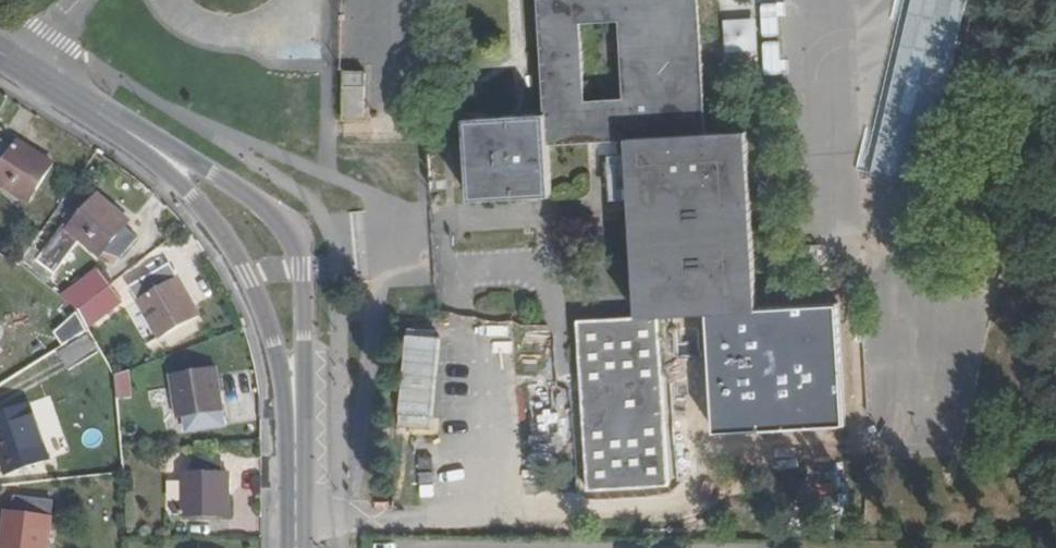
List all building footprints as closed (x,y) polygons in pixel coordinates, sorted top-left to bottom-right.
[(544,115),(468,119),(471,200),(552,197),(549,144),(589,142),(629,140),(639,319),(578,322),(587,491),(669,487),(660,318),(709,315),(715,434),(844,427),(838,307),(758,312),(748,132),(706,134),(699,0),(539,0),(544,115)] [(967,0),(897,0),(863,172),(930,185),(967,0)] [(726,53),(760,52),(759,16),(726,17),(726,53)] [(365,74),(345,74),(344,120),(365,120),(365,74)] [(0,145),(0,185),(28,203),(51,166),(19,145),(15,151),(1,143),(0,145)] [(65,229),(37,265),(54,277),(81,244),(100,259),(109,249),(121,260),(136,240),(124,229),(128,223),(97,198),(69,233),(65,229)] [(150,300),(139,306),(159,340),(199,318),(179,283),(173,287),(164,271),(142,285),(150,300)] [(109,289),(88,306),(98,319),(120,303),(109,289)] [(444,332),(406,309),(391,539),(456,529),(444,332)] [(77,313),(54,331),(65,345),(88,327),(77,313)] [(90,336),(58,354),(69,371),(100,353),(90,336)] [(132,372),(117,373),(119,397),(134,395),(132,372)] [(217,372),(172,379),(178,417),(191,415),(193,433),(218,429),(215,412),(222,410),(217,372)] [(0,419),(0,457),(6,474),(49,459),(30,408),(0,419)] [(188,478),(184,478),(184,503),(173,503),(174,515),(184,516),(184,517),(227,516),(228,478),(221,478),(221,462),(188,462),(188,478)] [(3,547),(47,547),(51,521),(40,520),(42,503),(16,499),(14,516),(7,516),(3,547)] [(53,504),(42,503),(40,520),(51,521),(53,504)]
